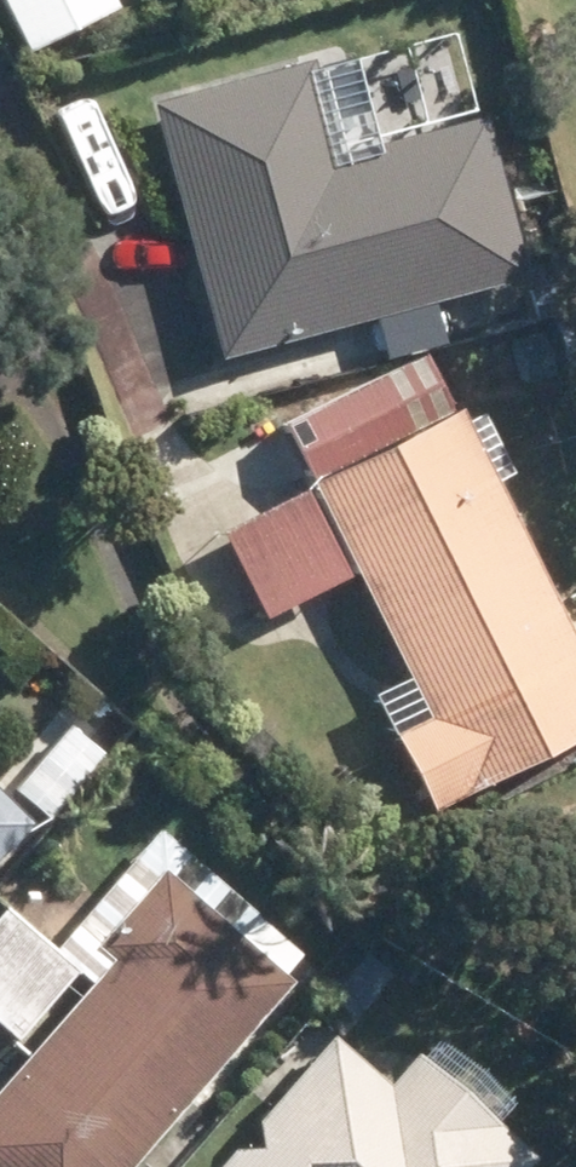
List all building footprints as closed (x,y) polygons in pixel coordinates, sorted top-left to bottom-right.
[(30,53),(120,8),(116,0),(3,0),(30,53)] [(308,65),(158,105),(227,355),(527,273),(485,120),(334,162),(308,65)] [(563,284),(534,293),(541,316),(575,307),(575,242),(552,248),(563,284)] [(541,316),(545,336),(519,343),(529,386),(573,374),(575,386),(575,307),(541,316)] [(286,423),(316,479),(457,404),(428,348),(286,423)] [(433,714),(398,731),(437,810),(575,740),(575,635),(461,410),(317,484),(433,714)] [(28,823),(0,797),(0,852),(28,823)] [(0,1089),(0,1166),(133,1166),(292,987),(159,870),(89,949),(109,964),(33,1052),(0,1089)] [(0,914),(0,1023),(14,1036),(72,972),(2,912),(0,914)] [(213,1166),(524,1166),(533,1156),(414,1052),(383,1087),(327,1036),(255,1119),(258,1148),(229,1149),(213,1166)]
